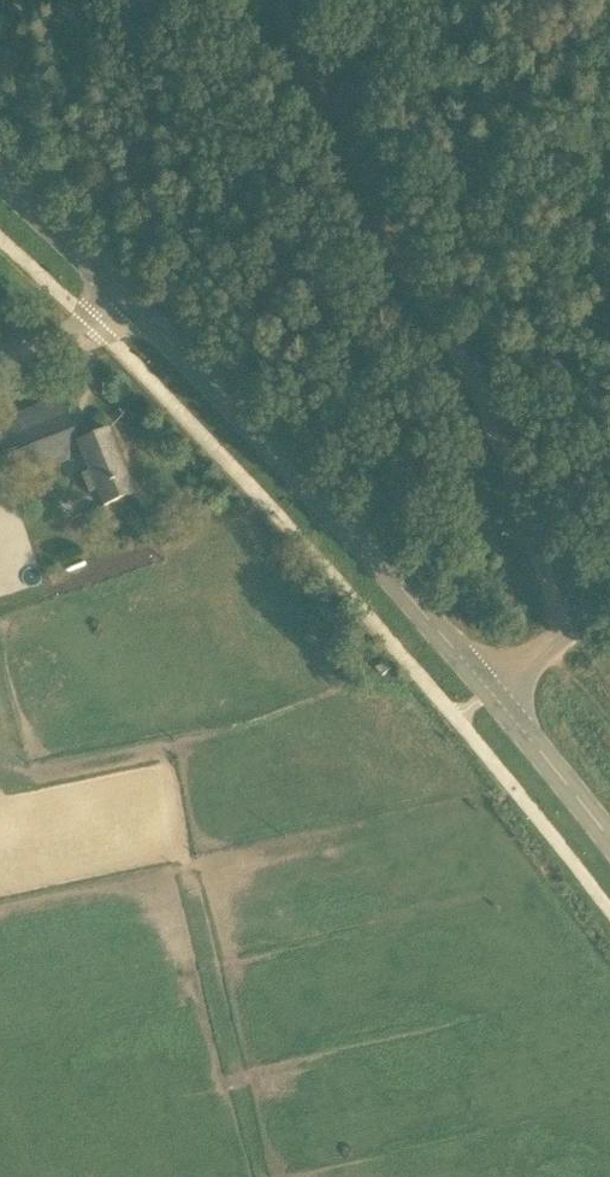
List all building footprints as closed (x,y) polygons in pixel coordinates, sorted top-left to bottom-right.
[(73,450),(80,447),(79,444),(68,416),(1,443),(12,471),(21,467),(45,457),(50,469),(76,457),(73,450)] [(108,431),(79,444),(80,447),(88,466),(104,507),(112,504),(134,494),(108,431)]
